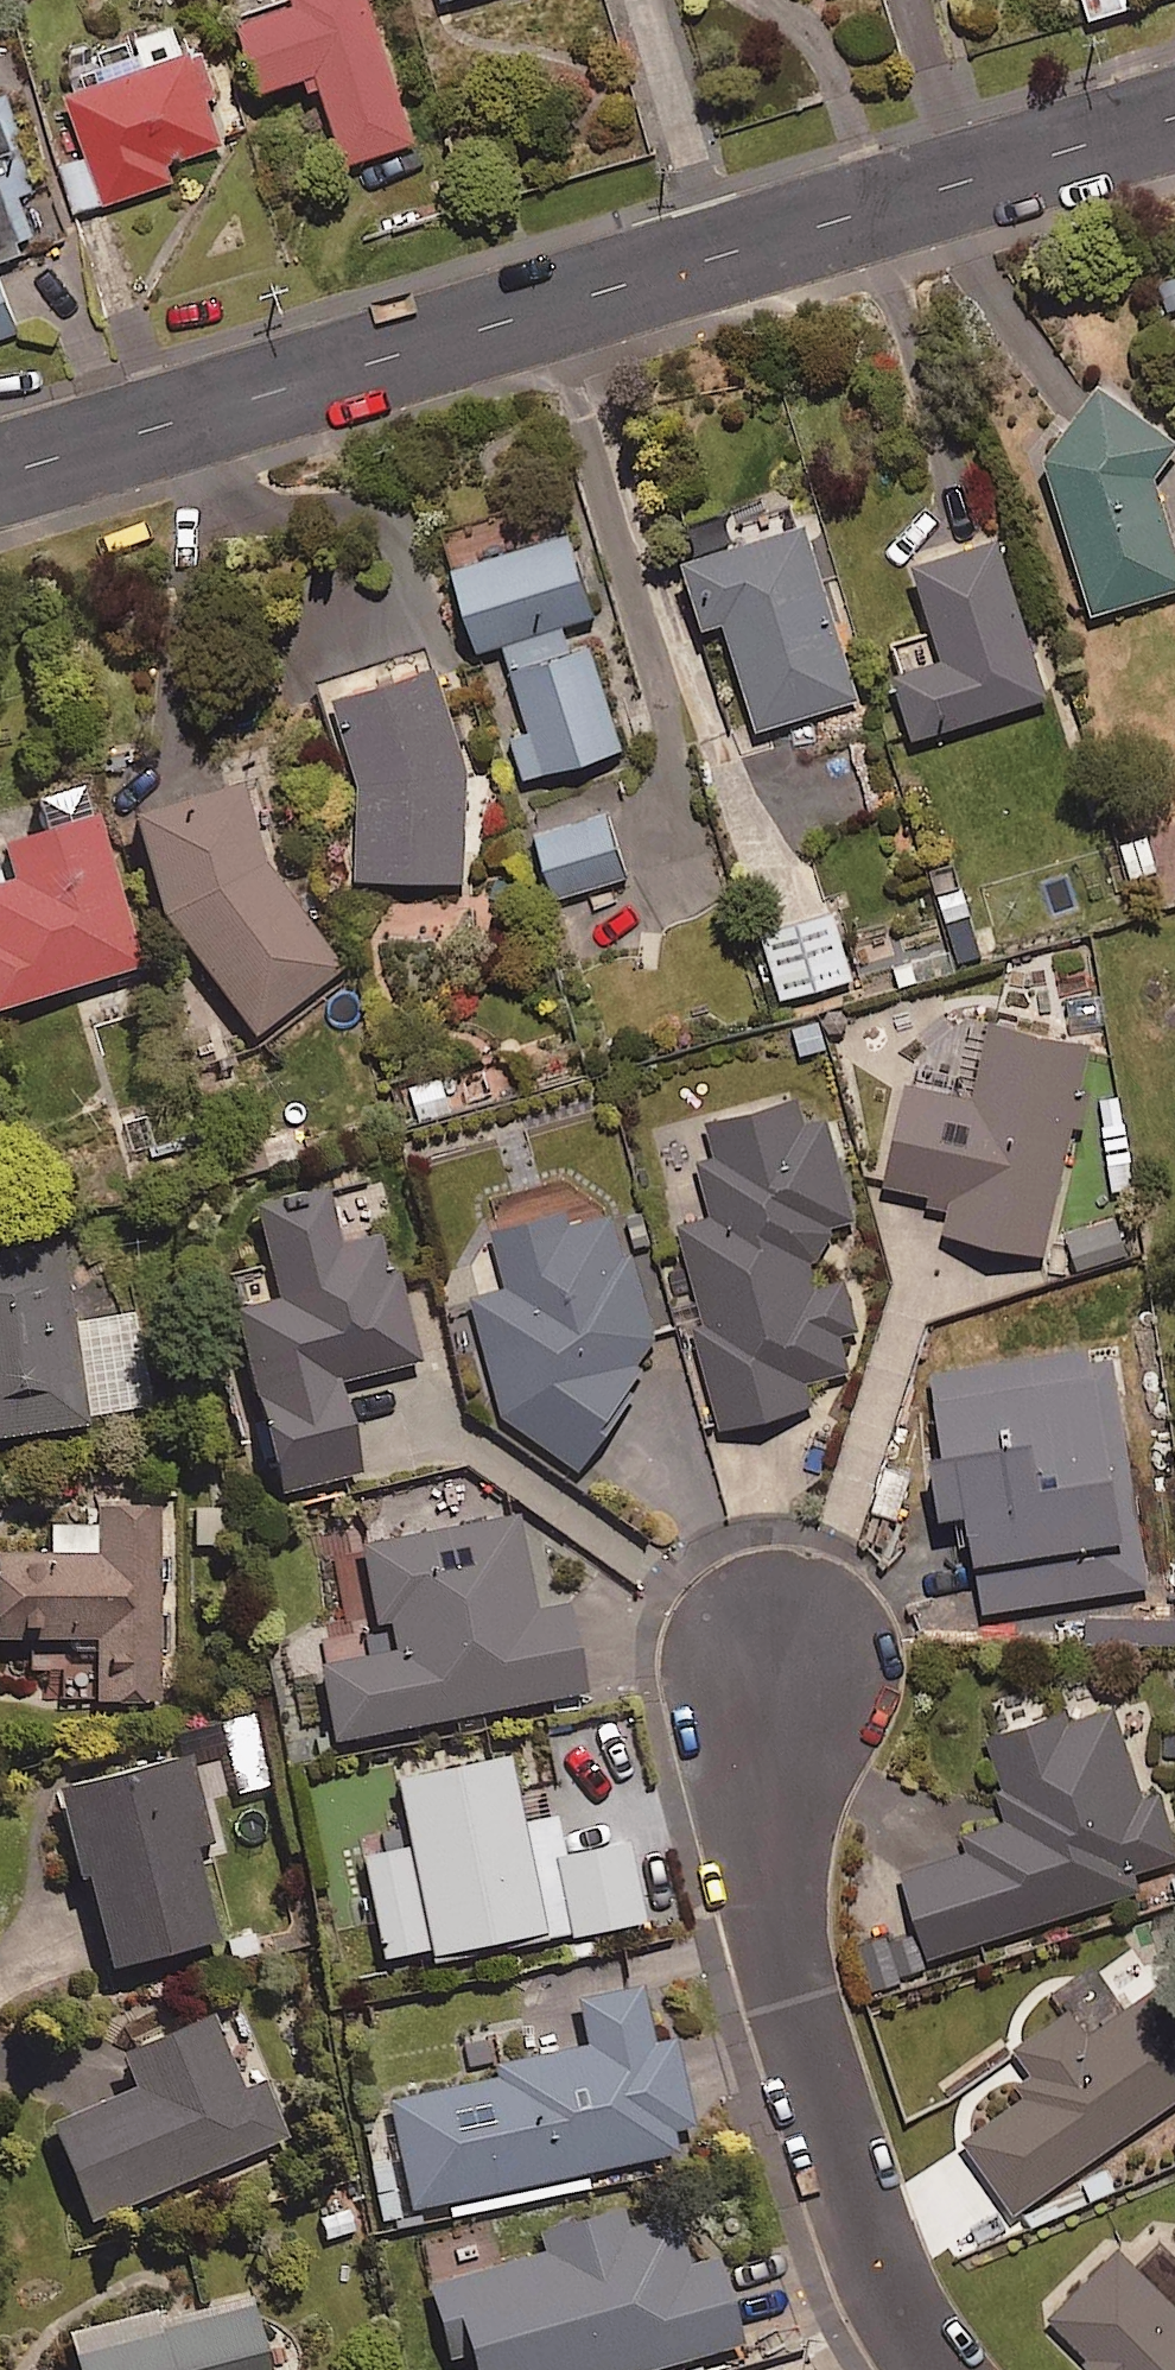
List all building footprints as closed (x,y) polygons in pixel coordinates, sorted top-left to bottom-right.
[(414,143),(369,0),(297,0),(297,1),(239,19),(262,92),(317,74),(345,165),(414,143)] [(1134,8),(1132,0),(1077,0),(1084,22),(1134,8)] [(165,164),(222,146),(193,55),(68,94),(88,158),(65,166),(80,212),(171,183),(165,164)] [(3,101),(0,102),(0,262),(36,250),(17,193),(32,188),(3,101)] [(16,334),(0,285),(0,340),(16,334)] [(1174,450),(1174,441),(1099,387),(1049,457),(1094,615),(1174,592),(1174,546),(1156,478),(1174,450)] [(758,731),(857,701),(805,528),(683,565),(702,628),(725,621),(758,731)] [(561,628),(593,618),(569,537),(453,573),(477,652),(503,644),(529,731),(512,737),(525,781),(621,751),(589,645),(568,651),(561,628)] [(914,739),(1048,700),(1001,540),(914,566),(942,662),(896,676),(914,739)] [(466,732),(458,732),(435,671),(336,701),(361,766),(361,882),(466,882),(466,732)] [(270,882),(237,793),(131,826),(167,939),(256,1039),(345,967),(270,882)] [(553,900),(627,879),(609,815),(535,836),(553,900)] [(139,970),(94,823),(1,851),(12,887),(0,891),(0,1013),(139,970)] [(1131,885),(1164,874),(1149,830),(1116,842),(1131,885)] [(959,970),(988,960),(958,871),(929,881),(959,970)] [(781,1001),(852,982),(833,913),(762,932),(781,1001)] [(1046,1258),(1089,1048),(984,1026),(969,1098),(908,1085),(887,1188),(953,1201),(945,1237),(1046,1258)] [(820,1408),(815,1381),(851,1373),(843,1336),(861,1332),(850,1282),(819,1289),(816,1263),(836,1230),(853,1218),(833,1120),(796,1128),(791,1105),(710,1122),(717,1158),(702,1161),(714,1219),(682,1226),(723,1428),(820,1408)] [(388,1238),(341,1250),(326,1193),(255,1212),(280,1307),(234,1319),(281,1498),(360,1477),(336,1386),(421,1364),(388,1238)] [(581,1473),(644,1371),(659,1367),(629,1253),(614,1257),(600,1200),(455,1238),(499,1408),(581,1473)] [(1079,1271),(1128,1259),(1120,1223),(1070,1235),(1079,1271)] [(74,1326),(62,1246),(0,1255),(0,1442),(85,1429),(83,1419),(151,1409),(137,1316),(74,1326)] [(981,1613),(1149,1590),(1115,1351),(934,1376),(946,1458),(928,1460),(936,1519),(968,1515),(981,1613)] [(157,1512),(94,1514),(94,1531),(46,1532),(46,1557),(0,1558),(0,1646),(95,1643),(96,1704),(162,1703),(157,1512)] [(567,1611),(536,1617),(517,1521),(361,1552),(382,1659),(317,1672),(332,1746),(584,1696),(567,1611)] [(990,1744),(1008,1805),(964,1818),(973,1850),(904,1871),(930,1958),(1145,1893),(1139,1872),(1174,1862),(1174,1834),(1163,1796),(1144,1802),(1115,1706),(990,1744)] [(193,1854),(213,1848),(189,1762),(58,1799),(108,1977),(219,1946),(193,1854)] [(554,1821),(520,1827),(507,1763),(396,1785),(409,1852),(361,1862),(385,1983),(430,1974),(428,1962),(573,1933),(575,1939),(678,1919),(667,1862),(632,1869),(628,1850),(563,1862),(554,1821)] [(1066,2009),(1008,2051),(1029,2080),(959,2131),(1020,2216),(1174,2105),(1174,1988),(1170,1980),(1087,2039),(1066,2009)] [(675,2047),(653,2052),(640,1992),(569,2007),(578,2051),(495,2068),(498,2083),(384,2108),(408,2225),(586,2188),(584,2177),(676,2157),(671,2134),(692,2129),(675,2047)] [(263,2086),(240,2096),(210,2025),(125,2061),(140,2096),(46,2136),(95,2248),(124,2236),(115,2215),(286,2141),(263,2086)] [(622,2229),(618,2216),(537,2240),(541,2256),(431,2288),(442,2328),(459,2324),(472,2369),(663,2369),(741,2347),(717,2264),(684,2274),(667,2216),(622,2229)] [(1119,2253),(1048,2323),(1095,2369),(1174,2369),(1174,2309),(1119,2253)] [(253,2312),(159,2337),(154,2318),(63,2342),(71,2369),(269,2369),(253,2312)]
